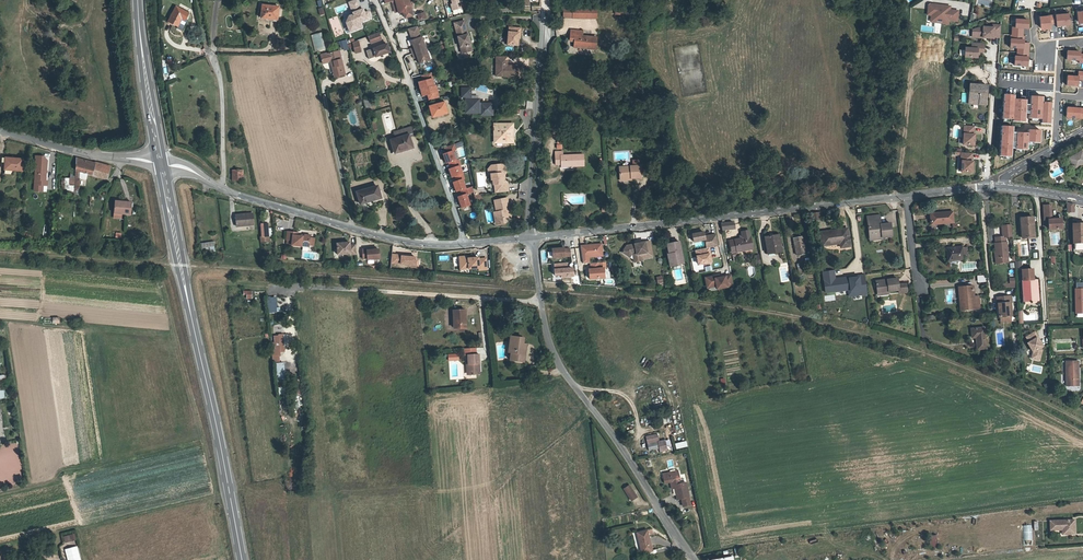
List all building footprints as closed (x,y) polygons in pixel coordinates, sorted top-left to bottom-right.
[(343,21),(347,23),(349,30),(356,28),(354,23),(357,22),(369,19),(367,12),(361,14),(359,14),(358,11),(360,10),(357,0),(354,0),(348,1),(352,14),(347,15),(343,21)] [(398,12),(398,13),(403,12),(405,18),(413,16),(409,0),(395,0),(398,12)] [(930,4),(928,5),(927,15),(931,16),(930,21),(948,24),(949,20),(957,21),(959,10),(950,9),(950,6),(930,4)] [(261,5),(260,18),(267,18),(268,17),(277,18),(278,5),(261,5)] [(582,15),(582,5),(568,5),(570,15),(582,15)] [(176,7),(169,21),(178,26),(183,17),(185,19),(188,13),(176,7)] [(1056,16),(1040,17),(1041,30),(1051,29),(1051,25),(1057,24),(1058,29),(1062,28),(1061,26),(1070,25),(1069,14),(1056,16)] [(463,20),(453,23),(460,52),(471,50),(463,20)] [(1029,44),(1024,44),(1024,36),(1023,36),(1023,32),(1022,32),(1022,29),(1024,29),(1029,30),(1029,21),(1016,20),(1015,36),(1011,35),(1010,49),(1018,49),(1017,57),(1015,57),(1015,66),(1028,67),(1029,44)] [(518,33),(519,33),(520,26),(508,25),(508,30),(507,30),(507,43),(517,43),(518,36),(518,33)] [(573,43),(595,43),(594,31),(580,31),(579,25),(568,25),(568,31),(573,31),(573,43)] [(1001,38),(1002,26),(994,25),(994,28),(984,27),(984,28),(981,28),(977,29),(977,37),(994,39),(994,37),(1001,38)] [(407,29),(410,39),(420,35),(417,26),(407,29)] [(325,42),(320,31),(311,34),(315,45),(325,42)] [(370,34),(371,41),(381,39),(380,32),(370,34)] [(338,38),(339,41),(342,40),(344,46),(348,44),(345,35),(338,38)] [(411,54),(425,48),(421,37),(410,41),(413,48),(410,49),(411,54)] [(984,52),(985,44),(975,43),(975,49),(968,48),(968,57),(980,58),(980,55),(980,52),(982,52),(984,52)] [(387,44),(367,49),(369,57),(389,52),(387,44)] [(323,61),(332,59),(336,74),(346,72),(339,47),(320,52),(323,61)] [(429,60),(425,48),(411,54),(413,58),(416,57),(418,64),(429,60)] [(1079,62),(1079,64),(1082,64),(1082,56),(1080,55),(1080,53),(1067,52),(1067,61),(1079,62)] [(504,71),(504,74),(522,74),(522,63),(507,63),(507,54),(496,54),(496,71),(504,71)] [(1039,67),(1039,76),(1053,75),(1053,67),(1039,67)] [(420,90),(433,85),(429,73),(420,76),(422,81),(418,83),(420,90)] [(1078,80),(1078,78),(1067,77),(1067,86),(1082,87),(1082,80),(1078,80)] [(970,84),(969,100),(980,101),(979,105),(987,105),(988,86),(970,84)] [(433,85),(420,90),(422,96),(428,95),(429,100),(439,97),(435,85),(433,85)] [(481,102),(481,103),(478,103),(478,97),(470,97),(470,85),(461,86),(461,94),(465,94),(465,110),(478,110),(478,109),(481,109),(481,112),(492,112),(491,102),(481,102)] [(1004,94),(1002,121),(1025,122),(1026,100),(1015,99),(1015,95),(1004,94)] [(1042,101),(1038,101),(1038,97),(1031,96),(1029,118),(1041,119),(1041,123),(1050,124),(1051,103),(1042,102),(1042,101)] [(444,103),(430,108),(433,119),(447,115),(444,103)] [(1067,108),(1066,118),(1082,119),(1082,116),(1082,109),(1067,108)] [(502,124),(502,122),(494,122),(494,124),(491,127),(494,130),(494,131),(496,131),(496,133),(496,139),(510,139),(510,134),(514,134),(514,128),(510,128),(510,124),(502,124)] [(1013,126),(1002,126),(1000,156),(1011,157),(1012,148),(1015,148),(1015,149),(1027,150),(1027,142),(1040,143),(1041,130),(1028,130),(1028,133),(1013,132),(1013,126)] [(975,127),(965,127),(964,146),(974,147),(975,136),(974,136),(975,127)] [(514,134),(510,134),(510,139),(496,139),(496,133),(496,131),(494,131),(494,141),(514,140),(514,134)] [(401,151),(397,152),(400,165),(418,161),(415,147),(422,146),(420,139),(400,144),(401,151)] [(454,182),(458,192),(466,188),(463,179),(465,178),(459,166),(460,165),(458,159),(455,160),(451,151),(455,150),(452,144),(444,148),(446,153),(443,155),(446,164),(449,163),(452,168),(450,169),(453,177),(456,176),(458,181),(454,182)] [(373,157),(362,158),(362,152),(353,153),(353,164),(373,163),(373,157)] [(1069,159),(1074,169),(1082,164),(1082,154),(1081,152),(1069,159)] [(40,168),(39,173),(46,173),(47,158),(40,158),(40,154),(36,154),(36,168),(40,168)] [(972,163),(973,155),(962,154),(961,163),(963,163),(962,173),(973,174),(973,164),(972,163)] [(576,172),(585,172),(586,161),(565,159),(565,156),(558,155),(557,167),(563,168),(576,169),(576,172)] [(95,162),(77,156),(77,169),(76,188),(82,189),(83,177),(87,178),(89,172),(109,178),(112,165),(95,160),(95,162)] [(6,158),(5,170),(23,172),(24,160),(6,158)] [(1060,167),(1058,168),(1056,161),(1049,164),(1053,175),(1062,172),(1060,167)] [(636,168),(635,168),(620,169),(621,181),(642,179),(641,167),(639,167),(639,162),(636,162),(636,168)] [(492,179),(503,179),(503,174),(504,173),(506,171),(505,166),(501,163),(498,164),(496,166),(493,164),(491,164),(487,168),(491,171),(492,173),(490,173),(491,179),(492,179)] [(243,169),(233,170),(233,181),(244,181),(243,169)] [(495,188),(495,192),(508,190),(507,182),(505,180),(503,180),(503,179),(492,179),(493,184),(494,184),(497,185),(495,188)] [(361,202),(367,200),(368,202),(383,198),(378,183),(357,189),(361,202)] [(494,199),(495,205),(497,205),(499,213),(496,213),(499,223),(506,222),(505,217),(511,215),(507,197),(494,199)] [(134,204),(117,203),(116,216),(123,217),(132,218),(134,204)] [(1060,221),(1060,218),(1055,218),(1055,204),(1046,204),(1047,219),(1050,219),(1051,229),(1064,228),(1064,221),(1060,221)] [(953,211),(931,213),(932,224),(954,222),(953,211)] [(238,227),(255,225),(253,213),(237,216),(238,227)] [(821,213),(811,215),(813,222),(822,221),(821,213)] [(1022,230),(1023,230),(1024,238),(1034,237),(1033,216),(1021,217),(1022,230)] [(867,221),(870,236),(882,235),(882,237),(893,235),(891,222),(881,224),(877,224),(876,220),(867,221)] [(1080,223),(1079,220),(1074,220),(1075,223),(1072,223),(1073,250),(1082,250),(1082,223),(1080,223)] [(721,230),(734,228),(733,223),(731,221),(720,223),(721,230)] [(269,223),(262,224),(263,236),(270,236),(269,223)] [(1002,225),(1003,236),(1006,236),(1013,235),(1012,224),(1002,225)] [(823,247),(840,244),(842,248),(851,246),(847,228),(820,233),(823,247)] [(743,234),(748,233),(748,231),(740,232),(739,236),(739,239),(743,238),(743,234)] [(311,238),(306,237),(299,236),(299,233),(288,232),(287,240),(292,241),(292,244),(310,247),(310,244),(311,239),(311,238)] [(703,232),(690,234),(691,242),(704,240),(705,249),(694,250),(697,265),(710,263),(708,253),(710,252),(710,248),(718,247),(715,234),(704,236),(703,232)] [(743,238),(739,239),(729,241),(731,253),(751,249),(748,233),(743,234),(743,238)] [(766,252),(771,252),(771,253),(781,251),(778,235),(763,237),(766,252)] [(802,236),(793,238),(796,253),(805,252),(802,236)] [(995,242),(996,250),(998,250),(998,257),(1008,256),(1006,236),(1003,236),(996,236),(996,242),(995,242)] [(215,249),(213,241),(201,244),(202,251),(215,249)] [(350,253),(350,254),(357,254),(356,244),(350,245),(350,242),(337,243),(338,254),(350,253)] [(601,242),(581,245),(584,262),(590,261),(589,255),(596,254),(596,252),(602,251),(601,242)] [(646,242),(627,246),(623,252),(630,257),(631,254),(633,254),(637,253),(637,255),(648,253),(646,242)] [(637,253),(633,254),(634,260),(635,262),(642,261),(642,259),(653,257),(650,242),(646,242),(648,253),(637,255),(637,253)] [(666,245),(668,255),(671,254),(673,265),(683,263),(678,242),(666,245)] [(961,243),(945,244),(947,258),(948,258),(948,262),(951,264),(956,263),(956,257),(963,256),(963,253),(968,253),(966,244),(961,244),(961,243)] [(553,257),(571,255),(570,248),(564,248),(564,247),(552,249),(553,257)] [(367,257),(368,258),(380,258),(379,248),(367,249),(367,248),(362,248),(363,257),(367,257)] [(402,256),(401,263),(416,264),(416,258),(417,256),(406,256),(406,257),(402,256)] [(459,257),(460,267),(468,266),(469,269),(479,268),(480,269),(487,269),(486,258),(479,259),(478,257),(468,258),(467,256),(459,257)] [(600,260),(591,261),(592,267),(590,268),(591,277),(606,275),(605,266),(600,266),(600,260)] [(567,261),(555,263),(555,269),(556,275),(562,274),(562,276),(574,275),(574,270),(572,270),(571,267),(568,267),(567,261)] [(825,293),(846,290),(844,276),(835,277),(834,269),(822,271),(825,293)] [(1033,269),(1022,270),(1024,298),(1038,297),(1037,280),(1034,280),(1033,269)] [(719,277),(704,278),(705,288),(715,287),(715,290),(727,288),(732,287),(730,274),(724,276),(719,277)] [(850,291),(854,291),(855,296),(867,295),(865,274),(848,276),(850,291)] [(1003,283),(1003,288),(1015,287),(1014,277),(1009,278),(1009,283),(1003,283)] [(875,280),(877,293),(888,292),(888,290),(898,289),(898,292),(906,291),(905,283),(897,283),(896,278),(875,280)] [(973,286),(963,287),(965,301),(960,301),(961,310),(980,308),(979,297),(974,297),(973,286)] [(998,314),(999,314),(1010,313),(1010,300),(1011,299),(1010,293),(997,294),(998,314)] [(454,309),(455,318),(456,318),(457,325),(457,327),(467,327),(466,309),(454,309)] [(972,338),(976,338),(977,349),(987,348),(985,327),(971,328),(972,338)] [(1035,332),(1026,337),(1029,342),(1028,343),(1034,352),(1032,356),(1041,358),(1043,350),(1041,348),(1043,347),(1037,338),(1038,337),(1035,332)] [(276,335),(277,344),(274,344),(275,361),(281,360),(280,354),(282,354),(280,340),(285,339),(284,334),(280,334),(280,335),(276,335)] [(522,351),(523,341),(524,335),(510,334),(509,350),(512,350),(511,358),(524,359),(524,351),(522,351)] [(476,352),(468,352),(469,373),(480,372),(478,351),(476,352)] [(1066,386),(1077,386),(1077,375),(1079,375),(1079,366),(1066,366),(1066,386)] [(665,439),(659,440),(658,433),(646,435),(649,450),(659,448),(660,451),(667,450),(665,439)] [(676,449),(687,446),(686,440),(675,443),(676,449)] [(662,473),(664,483),(670,482),(673,481),(673,485),(675,484),(675,487),(677,496),(682,495),(683,498),(689,497),(686,482),(680,484),(679,480),(680,480),(678,470),(662,473)] [(628,486),(630,491),(637,488),(634,483),(628,486)] [(637,488),(630,491),(634,498),(640,494),(637,488)] [(683,498),(682,498),(683,505),(691,504),(689,497),(683,498)] [(1073,521),(1049,522),(1049,531),(1062,531),(1066,530),(1067,535),(1074,535),(1073,521)] [(1033,545),(1032,525),(1022,526),(1024,546),(1033,545)] [(643,551),(652,548),(647,528),(636,531),(639,542),(641,542),(643,551)] [(936,538),(928,540),(931,552),(939,550),(936,538)] [(65,548),(67,559),(81,559),(78,546),(65,548)]
